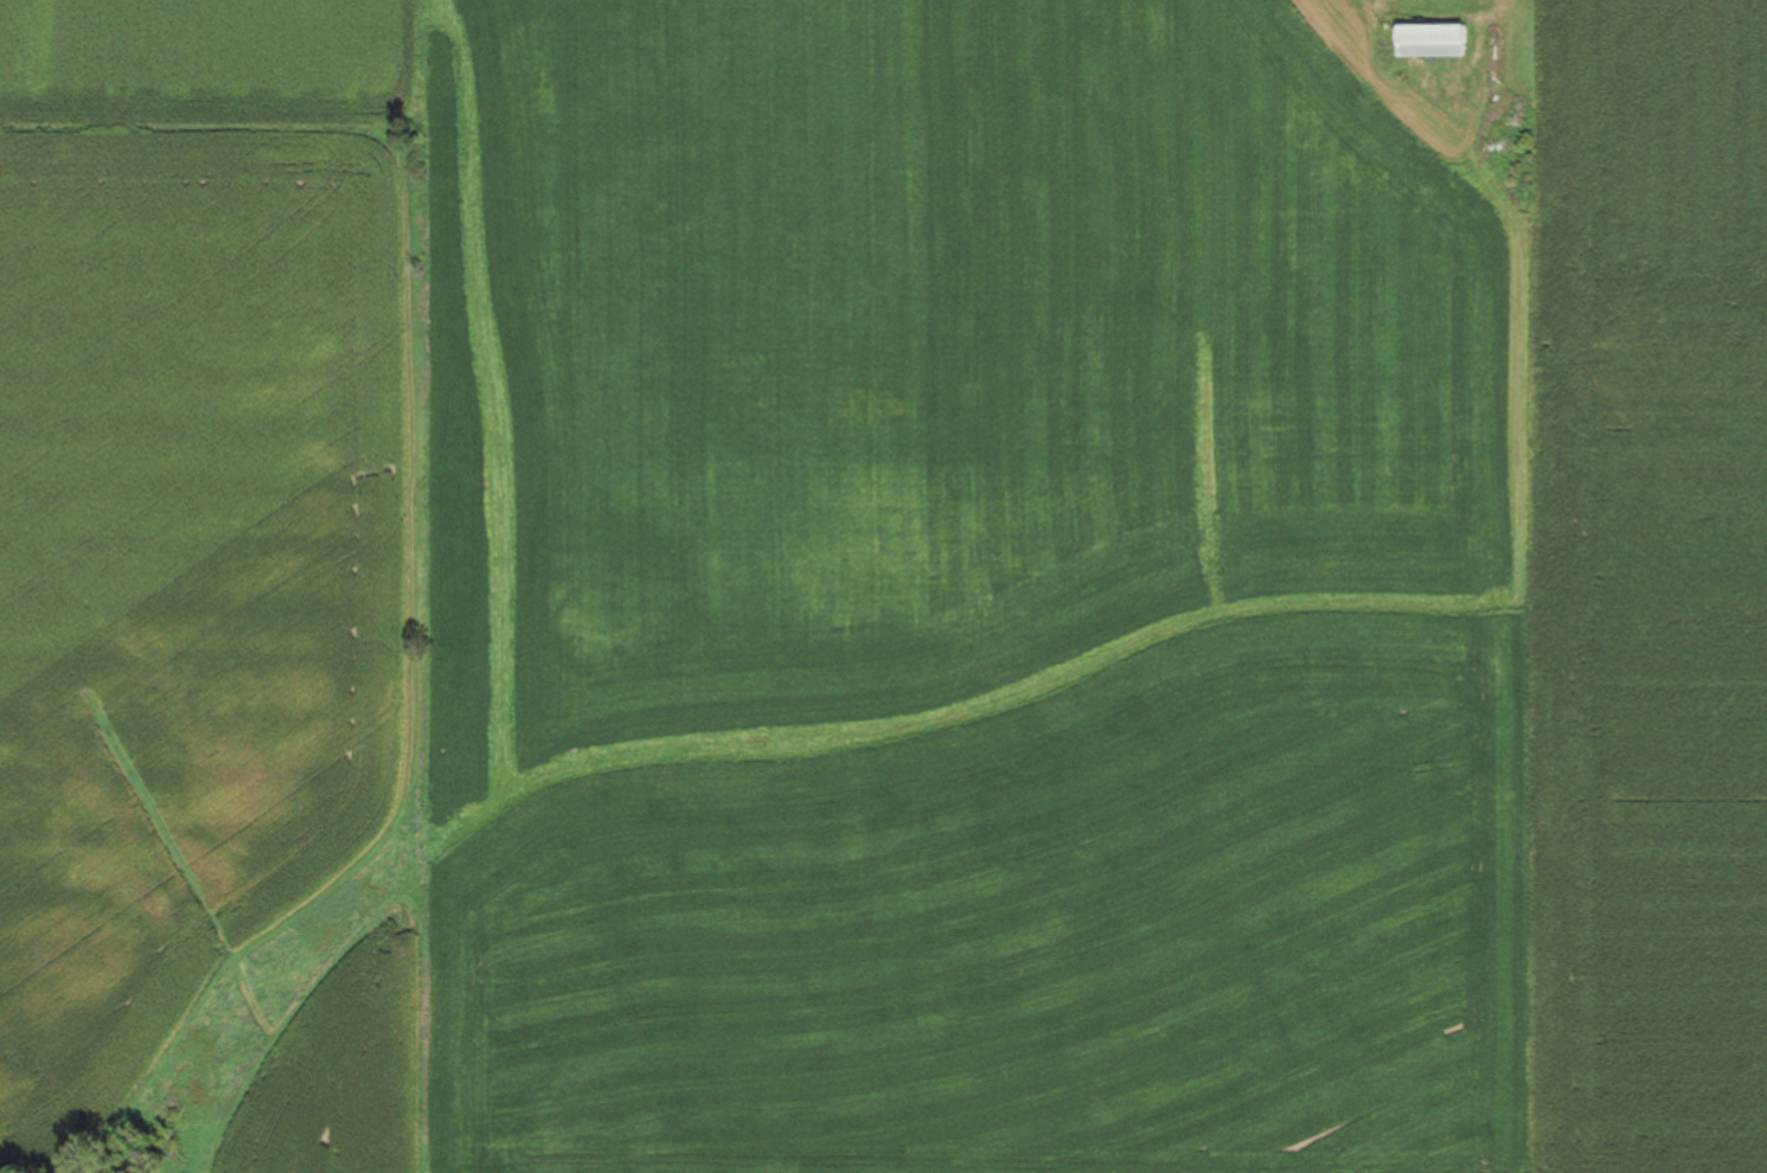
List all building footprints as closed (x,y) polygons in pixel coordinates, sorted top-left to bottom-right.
[(1394,59),(1463,59),(1463,27),(1394,27),(1394,59)]
